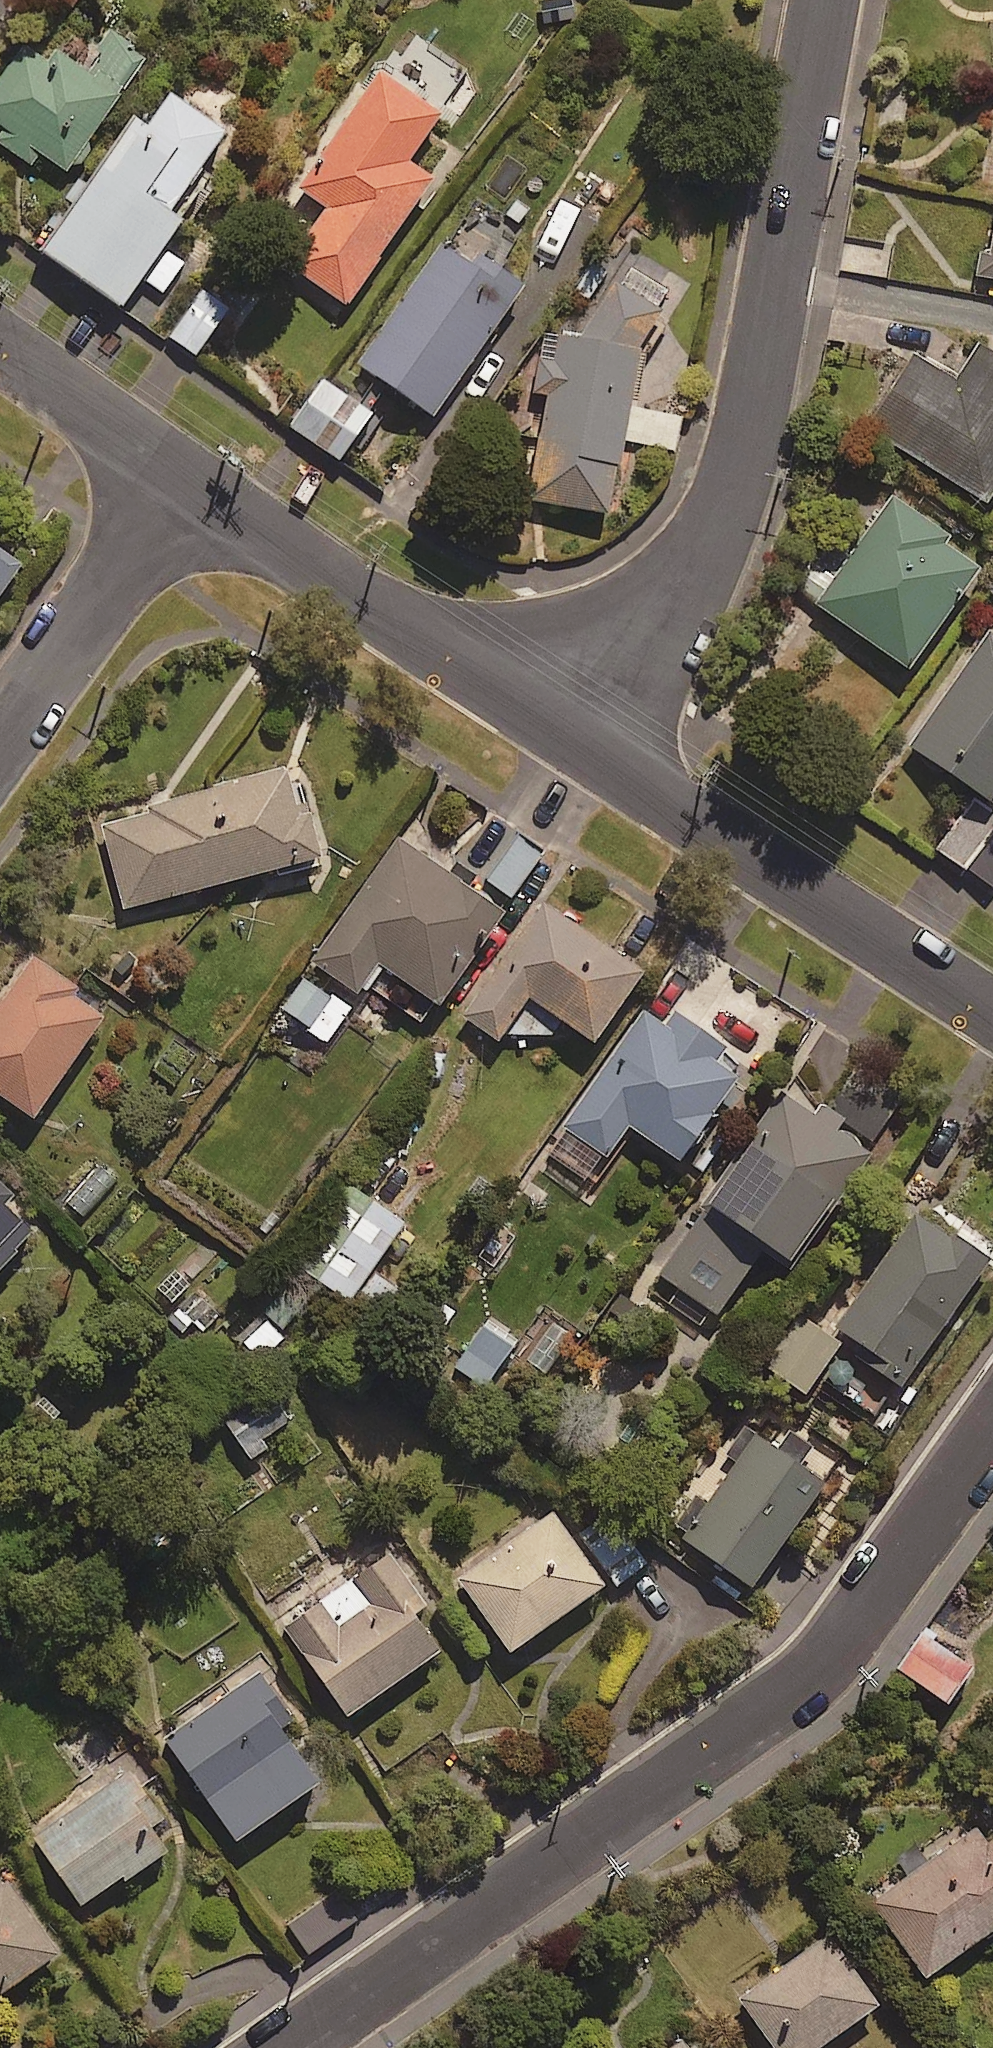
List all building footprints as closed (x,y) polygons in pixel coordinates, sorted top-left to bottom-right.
[(114,38),(91,74),(71,61),(60,77),(23,53),(0,88),(0,125),(9,131),(0,145),(34,166),(41,155),(72,176),(148,60),(114,38)] [(351,311),(438,181),(464,151),(368,86),(299,190),(328,210),(288,269),(351,311)] [(229,140),(169,96),(48,258),(122,313),(186,226),(173,217),(229,140)] [(983,254),(978,277),(992,280),(992,256),(983,254)] [(470,277),(439,255),(360,366),(436,421),(528,293),(482,260),(470,277)] [(586,335),(554,335),(528,498),(612,518),(630,445),(680,451),(687,420),(637,411),(650,348),(669,320),(619,280),(586,335)] [(231,313),(205,295),(173,341),(199,359),(231,313)] [(973,346),(950,382),(918,361),(873,430),(991,508),(992,505),(992,359),(973,346)] [(376,420),(326,384),(293,430),(343,466),(376,420)] [(950,541),(896,502),(820,609),(912,675),(985,573),(946,546),(950,541)] [(0,560),(0,605),(21,574),(0,560)] [(991,639),(914,754),(992,806),(992,640),(991,639)] [(303,822),(291,776),(105,821),(127,912),(326,864),(316,819),(303,822)] [(545,855),(488,815),(456,861),(513,901),(545,855)] [(508,921),(401,844),(314,964),(365,1001),(372,990),(428,1031),(508,921)] [(501,1047),(507,1039),(574,1032),(598,1049),(647,979),(546,908),(465,1021),(501,1047)] [(149,976),(128,942),(106,956),(128,990),(149,976)] [(32,961),(0,1007),(0,1099),(37,1125),(108,1024),(70,997),(75,991),(32,961)] [(352,1013),(313,986),(290,1019),(328,1046),(352,1013)] [(667,1033),(645,1017),(550,1151),(596,1184),(633,1132),(683,1168),(742,1085),(717,1067),(726,1054),(677,1019),(667,1033)] [(906,1102),(860,1064),(828,1104),(873,1142),(906,1102)] [(804,1108),(783,1109),(661,1277),(719,1320),(768,1253),(795,1272),(875,1162),(804,1108)] [(116,1184),(97,1165),(63,1199),(81,1217),(116,1184)] [(36,1238),(15,1219),(31,1202),(0,1174),(0,1278),(36,1238)] [(407,1228),(354,1191),(299,1271),(353,1308),(407,1228)] [(951,1230),(921,1210),(838,1333),(863,1351),(857,1359),(907,1393),(992,1266),(992,1258),(962,1237),(956,1245),(945,1238),(951,1230)] [(220,1323),(173,1269),(152,1287),(199,1342),(220,1323)] [(413,1303),(382,1279),(362,1305),(393,1329),(413,1303)] [(842,1348),(805,1324),(773,1376),(810,1399),(842,1348)] [(504,1367),(473,1344),(455,1368),(486,1391),(504,1367)] [(259,1470),(274,1457),(263,1444),(290,1423),(273,1402),(231,1436),(259,1470)] [(830,1491),(748,1432),(725,1465),(738,1475),(688,1545),(756,1594),(830,1491)] [(556,1516),(519,1543),(510,1530),(452,1573),(515,1659),(610,1590),(556,1516)] [(617,1527),(589,1547),(620,1589),(648,1568),(617,1527)] [(426,1610),(390,1560),(287,1632),(351,1724),(443,1660),(414,1618),(426,1610)] [(977,1676),(926,1639),(901,1674),(952,1711),(977,1676)] [(298,1721),(265,1674),(167,1743),(241,1849),(324,1791),(283,1732),(298,1721)] [(181,1853),(132,1775),(34,1835),(83,1913),(181,1853)] [(988,1827),(875,1908),(931,1985),(992,1941),(992,1834),(988,1827)] [(9,1883),(0,1890),(0,2004),(63,1960),(9,1883)] [(361,1922),(338,1889),(289,1924),(312,1956),(361,1922)] [(833,1939),(788,1970),(777,1954),(731,1986),(774,2047),(833,2047),(885,2012),(833,1939)]
